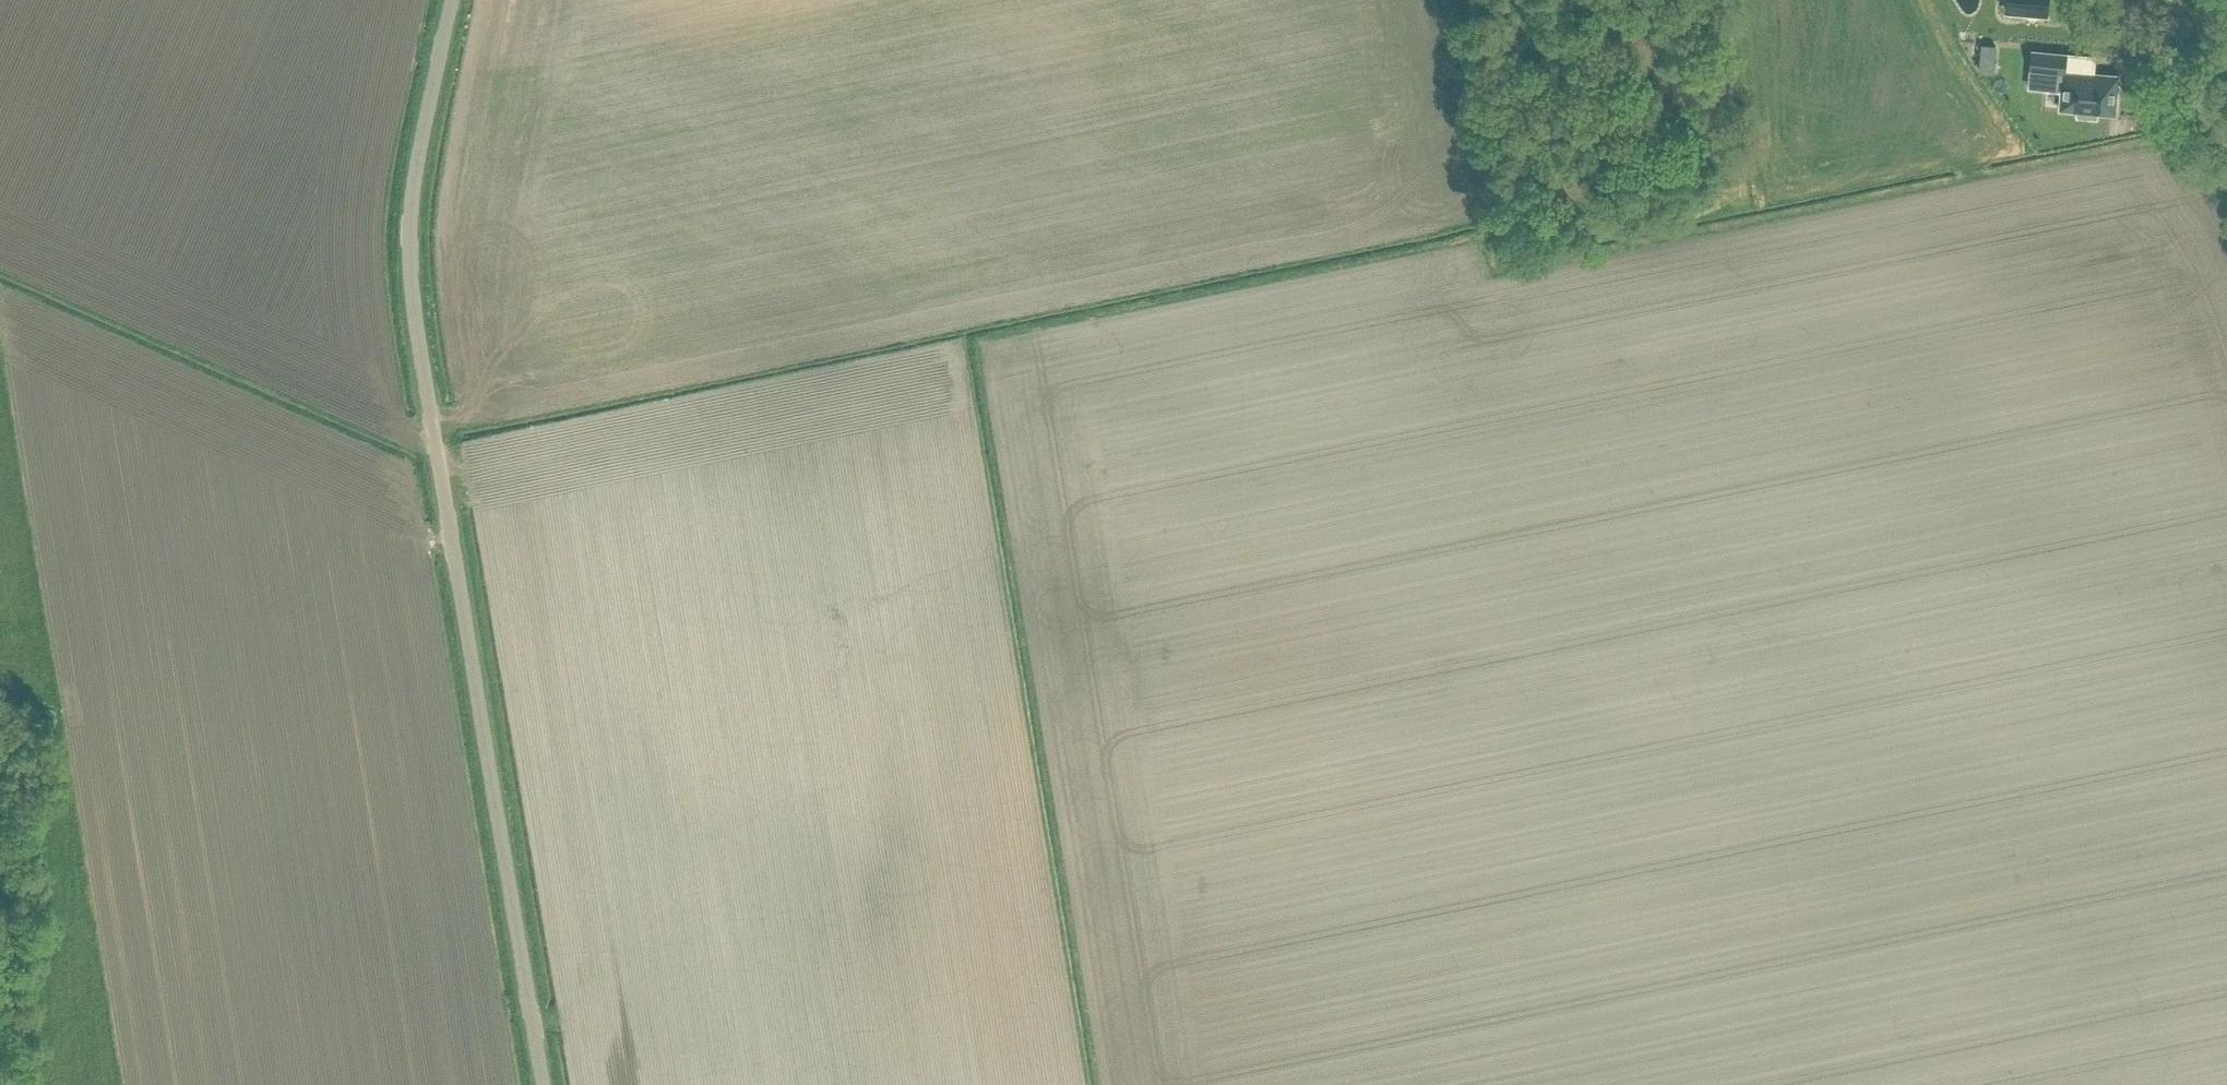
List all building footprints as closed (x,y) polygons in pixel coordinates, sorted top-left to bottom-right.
[(2008,9),(2048,12),(2049,0),(2008,0),(2008,9)] [(1980,41),(1978,69),(1996,70),(1998,42),(1980,41)] [(2113,117),(2116,79),(2086,76),(2065,75),(2066,58),(2030,55),(2028,73),(2053,75),(2052,92),(2060,93),(2058,113),(2076,114),(2075,119),(2095,121),(2095,116),(2113,117)]
